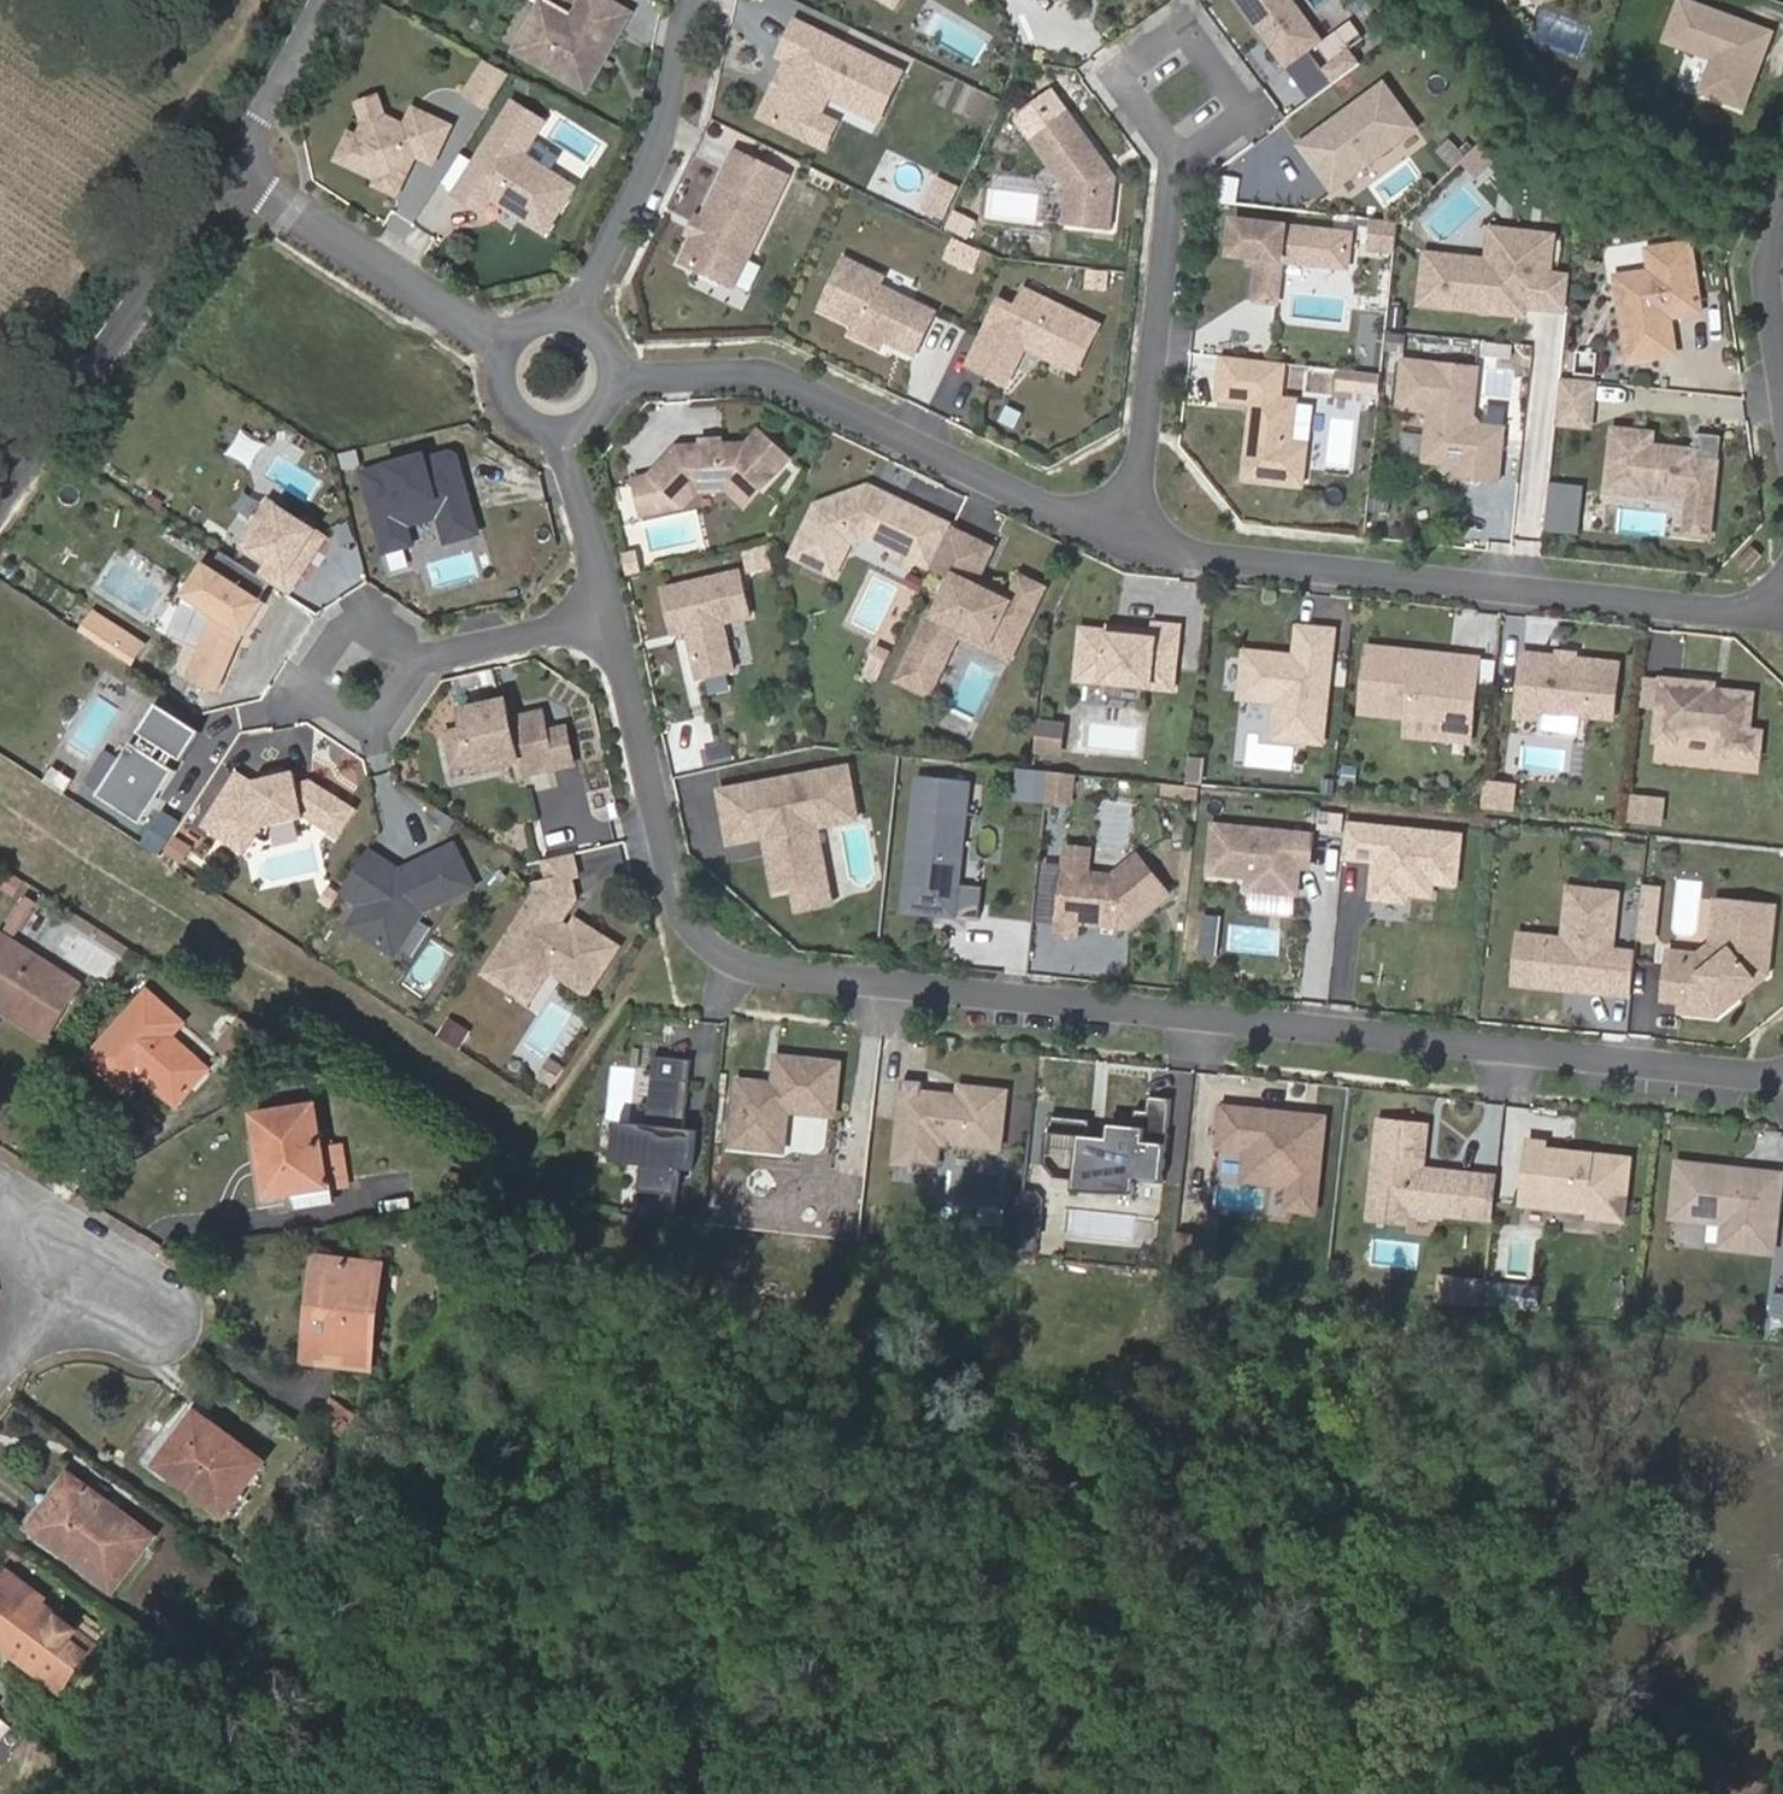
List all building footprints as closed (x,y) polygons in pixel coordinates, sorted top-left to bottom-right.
[(515,57),(586,96),(629,17),(597,0),(583,0),(573,20),(543,4),(515,57)] [(1263,40),(1266,37),(1270,42),(1269,47),(1284,68),(1309,50),(1322,40),(1293,0),(1234,0),(1263,40)] [(1768,32),(1681,0),(1675,0),(1660,41),(1709,59),(1697,92),(1740,108),(1768,32)] [(774,93),(761,121),(808,143),(829,100),(879,124),(902,77),(796,26),(779,61),(787,65),(779,82),(784,85),(779,95),(774,93)] [(1321,67),(1332,81),(1358,62),(1348,47),(1321,67)] [(1309,50),(1284,68),(1307,99),(1332,81),(1321,67),(1309,50)] [(471,99),(489,111),(510,78),(490,68),(471,99)] [(779,82),(774,93),(779,95),(784,85),(779,82)] [(1414,128),(1381,83),(1296,145),(1329,190),(1347,177),(1343,171),(1371,151),(1375,157),(1414,128)] [(358,112),(365,131),(384,124),(377,105),(358,112)] [(513,107),(455,198),(482,216),(491,202),(520,220),(523,216),(528,220),(530,226),(545,236),(573,191),(522,158),(543,126),(513,107)] [(1066,109),(1026,137),(1063,189),(1059,223),(1108,229),(1114,175),(1105,173),(1099,164),(1103,161),(1066,109)] [(350,141),(338,165),(379,185),(378,188),(396,197),(414,159),(416,155),(434,163),(448,133),(413,117),(405,135),(384,124),(365,131),(358,146),(350,141)] [(820,119),(808,143),(821,150),(833,125),(820,119)] [(735,154),(725,175),(777,200),(787,179),(735,154)] [(434,163),(416,155),(414,159),(432,167),(434,163)] [(1103,161),(1099,164),(1105,173),(1114,175),(1103,161)] [(777,200),(725,175),(701,224),(703,229),(699,237),(695,239),(682,265),(734,290),(777,200)] [(960,190),(942,182),(931,205),(949,213),(960,190)] [(523,216),(520,220),(530,226),(528,220),(523,216)] [(1370,217),(1367,247),(1391,250),(1394,220),(1370,217)] [(1231,219),(1227,253),(1258,256),(1253,299),(1273,301),(1278,258),(1344,266),(1348,233),(1231,219)] [(696,221),(689,236),(695,239),(699,237),(703,229),(701,224),(696,221)] [(1505,228),(1486,226),(1483,258),(1501,260),(1505,228)] [(1547,271),(1551,233),(1505,228),(1501,260),(1483,258),(1420,251),(1415,302),(1493,311),(1494,303),(1522,306),(1543,308),(1547,271)] [(1686,242),(1642,249),(1646,271),(1629,273),(1631,281),(1612,283),(1623,359),(1670,352),(1664,312),(1674,311),(1675,314),(1695,311),(1686,242)] [(842,258),(819,306),(853,323),(849,331),(877,345),(881,337),(883,332),(896,338),(893,343),(912,352),(932,311),(876,284),(880,276),(842,258)] [(1566,273),(1547,271),(1543,308),(1562,310),(1566,273)] [(1611,275),(1612,283),(1631,281),(1629,273),(1611,275)] [(967,362),(1003,380),(1021,343),(1073,368),(1095,323),(1023,288),(1014,307),(998,299),(967,362)] [(1522,306),(1494,303),(1493,311),(1521,314),(1522,306)] [(893,343),(896,338),(883,332),(881,337),(893,343)] [(1593,353),(1572,351),(1570,372),(1590,374),(1593,353)] [(1282,361),(1219,354),(1214,397),(1249,401),(1254,402),(1253,412),(1247,416),(1241,476),(1300,483),(1304,442),(1289,440),(1294,398),(1278,396),(1282,361)] [(1473,367),(1398,359),(1393,404),(1426,407),(1421,457),(1453,461),(1467,462),(1466,476),(1495,479),(1501,427),(1477,424),(1468,414),(1473,367)] [(1378,372),(1354,369),(1352,387),(1376,390),(1378,372)] [(1590,379),(1555,375),(1553,400),(1588,403),(1590,379)] [(1311,400),(1294,398),(1289,440),(1304,442),(1307,442),(1311,400)] [(1588,403),(1553,400),(1551,421),(1585,425),(1588,403)] [(1606,435),(1647,439),(1647,432),(1607,428),(1606,435)] [(649,478),(635,481),(643,518),(683,509),(697,494),(728,493),(736,484),(748,483),(761,495),(791,463),(759,433),(746,447),(745,446),(720,447),(716,452),(706,452),(702,448),(677,449),(649,478)] [(1688,458),(1711,460),(1714,436),(1691,434),(1689,449),(1688,458)] [(1679,534),(1702,536),(1711,460),(1688,458),(1689,449),(1646,445),(1647,439),(1606,435),(1600,490),(1640,495),(1641,489),(1683,494),(1679,534)] [(701,443),(702,448),(706,452),(716,452),(720,447),(720,442),(701,443)] [(423,458),(363,476),(387,555),(407,548),(411,541),(407,527),(440,517),(442,525),(474,515),(456,458),(451,455),(425,463),(423,458)] [(1466,476),(1467,462),(1453,461),(1452,474),(1466,476)] [(1566,483),(1548,481),(1545,505),(1555,506),(1564,499),(1566,483)] [(736,484),(728,493),(747,510),(761,495),(748,483),(736,484)] [(1545,505),(1542,529),(1572,532),(1577,484),(1566,483),(1564,499),(1555,506),(1545,505)] [(855,488),(873,497),(877,490),(865,485),(855,488)] [(916,552),(932,517),(877,490),(873,497),(855,488),(813,503),(789,553),(830,573),(846,540),(862,535),(893,550),(897,542),(916,552)] [(269,496),(254,519),(264,526),(279,503),(269,496)] [(270,579),(289,592),(327,533),(279,503),(264,526),(254,519),(241,539),(269,557),(259,573),(270,579)] [(474,515),(442,525),(448,545),(480,535),(474,515)] [(948,525),(932,517),(916,552),(897,542),(893,550),(889,559),(908,568),(912,559),(928,567),(929,565),(948,526),(948,525)] [(989,546),(948,526),(929,565),(950,575),(932,613),(926,610),(913,636),(945,652),(955,631),(957,626),(985,639),(982,645),(1006,656),(1041,585),(1018,574),(1008,594),(982,582),(980,587),(971,583),(974,577),(989,546)] [(1746,545),(1736,555),(1745,564),(1755,554),(1746,545)] [(259,596),(270,579),(259,573),(221,548),(211,564),(204,560),(183,593),(214,613),(192,678),(221,688),(237,639),(242,630),(244,632),(265,600),(259,596)] [(749,574),(767,570),(763,553),(745,556),(749,574)] [(628,578),(642,575),(637,556),(623,559),(628,578)] [(740,576),(663,593),(673,638),(687,635),(692,634),(693,642),(689,644),(698,683),(734,675),(723,627),(750,621),(740,576)] [(971,583),(980,587),(982,582),(974,577),(971,583)] [(83,630),(139,658),(150,636),(94,608),(83,630)] [(1078,625),(1073,675),(1169,685),(1176,623),(1152,621),(1151,628),(1121,625),(1121,633),(1106,631),(1106,628),(1078,625)] [(1106,631),(1121,633),(1121,625),(1107,623),(1106,628),(1106,631)] [(1330,629),(1294,625),(1291,655),(1291,662),(1283,662),(1275,653),(1241,650),(1236,695),(1274,699),(1270,736),(1318,741),(1330,629)] [(957,626),(955,631),(982,645),(985,639),(957,626)] [(913,636),(902,658),(915,664),(906,682),(925,692),(945,652),(913,636)] [(1474,656),(1363,644),(1357,709),(1404,714),(1446,718),(1444,736),(1465,739),(1474,656)] [(875,676),(887,651),(875,645),(863,670),(875,676)] [(1554,654),(1558,658),(1565,659),(1570,655),(1570,651),(1554,649),(1554,654)] [(1554,654),(1519,650),(1512,714),(1533,716),(1534,708),(1609,716),(1615,660),(1570,655),(1565,659),(1558,658),(1554,654)] [(1283,662),(1291,662),(1291,655),(1275,653),(1283,662)] [(906,682),(915,664),(902,658),(894,676),(906,682)] [(1709,683),(1656,677),(1649,739),(1671,741),(1672,732),(1715,736),(1713,753),(1753,757),(1756,730),(1744,729),(1747,692),(1719,689),(1718,694),(1708,693),(1709,683)] [(445,729),(452,761),(472,757),(474,765),(516,756),(520,771),(552,764),(544,729),(540,709),(524,712),(526,717),(509,721),(508,716),(504,697),(461,707),(465,725),(445,729)] [(175,752),(193,723),(157,700),(139,729),(146,733),(175,752)] [(508,716),(509,721),(526,717),(524,712),(508,716)] [(1446,718),(1404,714),(1402,732),(1444,736),(1446,718)] [(1032,747),(1056,750),(1060,717),(1036,715),(1032,747)] [(183,757),(201,728),(193,723),(175,752),(183,757)] [(552,764),(571,760),(563,725),(544,729),(552,764)] [(169,762),(175,752),(146,733),(139,743),(169,762)] [(143,819),(176,767),(169,762),(139,743),(133,739),(99,792),(143,819)] [(1199,756),(1186,755),(1184,778),(1197,780),(1199,756)] [(54,783),(63,769),(44,757),(35,771),(54,783)] [(262,769),(264,776),(286,771),(284,764),(262,769)] [(845,765),(719,788),(728,839),(763,833),(770,831),(773,849),(767,850),(773,886),(792,883),(824,877),(814,823),(855,816),(845,765)] [(1043,799),(1067,801),(1070,770),(1046,767),(1043,799)] [(236,768),(202,822),(216,832),(226,816),(253,833),(259,823),(305,813),(312,812),(330,823),(327,827),(337,834),(355,806),(310,777),(296,781),(294,769),(286,771),(264,776),(256,777),(255,779),(236,768)] [(64,790),(73,776),(63,769),(54,783),(64,790)] [(953,914),(967,780),(915,774),(901,908),(953,914)] [(1494,809),(1497,781),(1479,779),(1476,807),(1494,809)] [(1508,810),(1511,783),(1497,781),(1494,809),(1508,810)] [(163,807),(145,841),(164,851),(182,817),(163,807)] [(305,813),(327,827),(330,823),(312,812),(305,813)] [(253,833),(226,816),(216,832),(243,848),(253,833)] [(166,850),(185,862),(204,833),(185,820),(166,850)] [(1342,820),(1339,853),(1363,855),(1364,850),(1372,851),(1368,893),(1401,897),(1402,888),(1427,891),(1428,878),(1451,880),(1456,832),(1342,820)] [(1309,833),(1211,822),(1206,869),(1246,873),(1245,886),(1294,891),(1297,863),(1292,862),(1293,855),(1307,857),(1309,833)] [(763,833),(767,850),(773,849),(770,831),(763,833)] [(384,886),(354,866),(340,886),(362,900),(348,921),(394,950),(422,907),(473,880),(453,840),(394,870),(384,886)] [(1084,869),(1087,845),(1063,842),(1060,866),(1084,869)] [(541,855),(545,876),(568,871),(578,869),(574,848),(541,855)] [(1060,866),(1054,930),(1074,932),(1075,918),(1098,921),(1098,916),(1111,918),(1111,922),(1125,923),(1166,890),(1135,851),(1110,872),(1084,869),(1060,866)] [(1042,861),(1037,913),(1053,915),(1059,863),(1042,861)] [(545,876),(535,878),(537,885),(484,968),(506,982),(515,967),(536,981),(548,963),(586,988),(616,941),(575,914),(569,924),(566,929),(555,922),(558,917),(573,893),(568,871),(545,876)] [(824,877),(792,883),(796,907),(828,901),(824,877)] [(333,897),(340,886),(329,879),(322,890),(333,897)] [(1637,884),(1635,908),(1651,910),(1653,885),(1637,884)] [(1578,986),(1626,992),(1630,950),(1603,947),(1609,890),(1567,886),(1562,937),(1541,935),(1539,956),(1514,953),(1512,980),(1562,985),(1563,979),(1579,981),(1578,986)] [(1693,951),(1684,950),(1683,958),(1680,957),(1679,964),(1682,965),(1681,970),(1692,971),(1720,948),(1714,940),(1718,897),(1710,896),(1705,941),(1693,951)] [(1684,950),(1663,948),(1658,996),(1676,998),(1675,1009),(1711,1013),(1738,991),(1735,987),(1749,976),(1756,976),(1762,971),(1769,902),(1718,897),(1714,940),(1720,948),(1692,971),(1681,970),(1682,965),(1679,964),(1680,957),(1683,958),(1684,950)] [(9,927),(18,933),(36,905),(26,899),(9,927)] [(1632,934),(1648,936),(1651,910),(1635,908),(1632,934)] [(555,922),(566,929),(569,924),(558,917),(555,922)] [(1517,932),(1514,953),(1539,956),(1541,935),(1517,932)] [(12,1018),(46,1039),(81,984),(2,933),(0,936),(0,999),(16,1009),(12,1018)] [(506,982),(527,995),(536,981),(515,967),(506,982)] [(1735,987),(1738,991),(1756,976),(1749,976),(1735,987)] [(148,992),(88,1056),(124,1089),(140,1070),(178,1103),(210,1069),(172,1034),(184,1022),(148,992)] [(0,999),(0,1010),(12,1018),(16,1009),(0,999)] [(457,1043),(467,1027),(446,1014),(436,1030),(457,1043)] [(274,1043),(266,1038),(255,1056),(263,1061),(274,1043)] [(831,1111),(837,1059),(775,1053),(771,1086),(760,1085),(760,1079),(736,1076),(729,1141),(781,1146),(785,1106),(831,1111)] [(550,1083),(563,1063),(550,1054),(537,1075),(550,1083)] [(689,1060),(652,1056),(645,1124),(614,1121),(610,1162),(641,1165),(637,1201),(674,1204),(677,1169),(690,1170),(695,1129),(682,1128),(689,1060)] [(921,1078),(901,1076),(892,1160),(913,1162),(916,1142),(948,1146),(949,1140),(999,1145),(1005,1087),(957,1082),(956,1091),(920,1087),(921,1078)] [(1090,1123),(1053,1120),(1048,1173),(1059,1174),(1058,1178),(1076,1180),(1076,1190),(1134,1195),(1136,1181),(1161,1183),(1169,1100),(1151,1099),(1150,1113),(1137,1112),(1135,1128),(1110,1125),(1109,1139),(1089,1137),(1090,1123)] [(1311,1206),(1320,1125),(1301,1123),(1303,1111),(1219,1102),(1215,1142),(1243,1145),(1242,1158),(1288,1162),(1286,1180),(1283,1203),(1311,1206)] [(324,1147),(333,1145),(330,1126),(320,1127),(317,1106),(255,1116),(268,1196),(297,1192),(299,1206),(331,1201),(329,1185),(324,1147)] [(1320,1125),(1321,1113),(1303,1111),(1301,1123),(1320,1125)] [(1373,1117),(1363,1212),(1400,1216),(1401,1205),(1469,1212),(1473,1171),(1431,1167),(1427,1170),(1415,1169),(1420,1121),(1373,1117)] [(1565,1155),(1566,1150),(1541,1147),(1542,1139),(1523,1137),(1520,1169),(1539,1171),(1540,1153),(1565,1155)] [(946,1165),(948,1146),(916,1142),(913,1162),(946,1165)] [(341,1145),(333,1145),(324,1147),(329,1185),(347,1182),(341,1145)] [(1625,1156),(1566,1150),(1565,1155),(1540,1153),(1539,1171),(1520,1169),(1516,1203),(1581,1210),(1581,1215),(1618,1219),(1625,1156)] [(1288,1162),(1242,1158),(1240,1176),(1286,1180),(1288,1162)] [(1766,1247),(1774,1171),(1670,1159),(1666,1194),(1702,1198),(1700,1217),(1716,1219),(1713,1242),(1766,1247)] [(1491,1173),(1473,1171),(1469,1212),(1487,1214),(1491,1173)] [(1023,1245),(1041,1247),(1045,1192),(1027,1190),(1023,1245)] [(1044,1241),(1060,1242),(1064,1207),(1048,1205),(1044,1241)] [(1172,1234),(1169,1270),(1189,1273),(1193,1237),(1172,1234)] [(1193,1237),(1189,1273),(1201,1274),(1205,1238),(1193,1237)] [(383,1264),(316,1258),(305,1361),(372,1369),(383,1264)] [(1455,1299),(1457,1276),(1434,1273),(1431,1297),(1455,1299)] [(1455,1299),(1479,1301),(1481,1278),(1457,1276),(1455,1299)] [(265,1460),(197,1411),(158,1466),(225,1517),(265,1460)] [(101,1515),(110,1503),(71,1473),(31,1527),(115,1590),(147,1548),(101,1515)] [(156,1536),(110,1503),(101,1515),(147,1548),(156,1536)] [(77,1669),(97,1644),(43,1603),(46,1599),(7,1569),(0,1579),(0,1634),(55,1676),(68,1661),(77,1669)] [(60,1691),(77,1669),(68,1661),(55,1676),(0,1634),(0,1646),(60,1691)]
